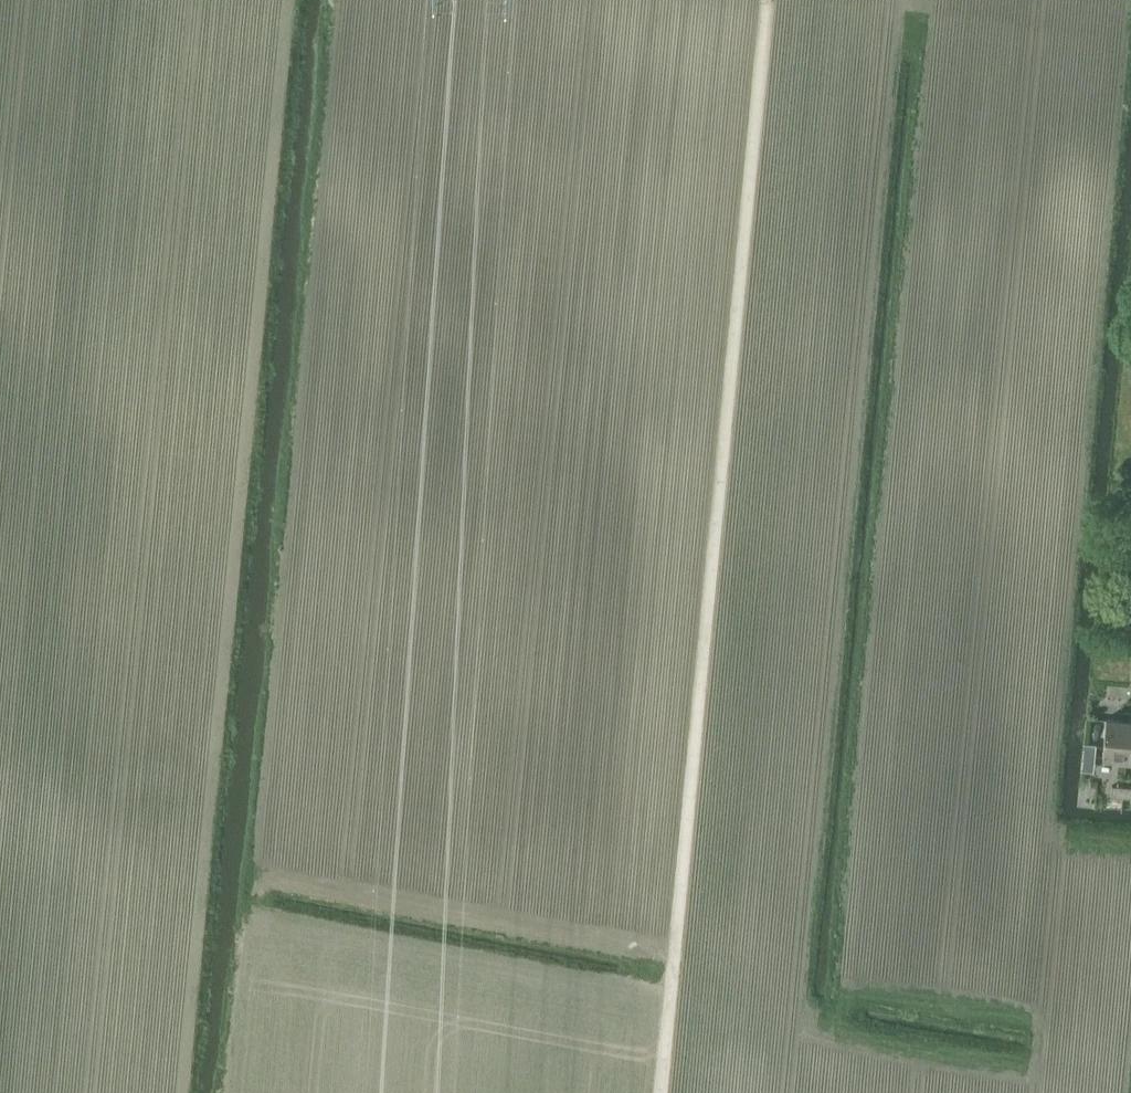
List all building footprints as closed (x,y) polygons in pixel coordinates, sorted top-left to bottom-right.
[(1127,764),(1130,716),(1130,711),(1121,710),(1120,718),(1106,717),(1103,753),(1102,755),(1119,757),(1118,763),(1127,764)] [(1111,784),(1110,794),(1124,796),(1125,785),(1111,784)]
